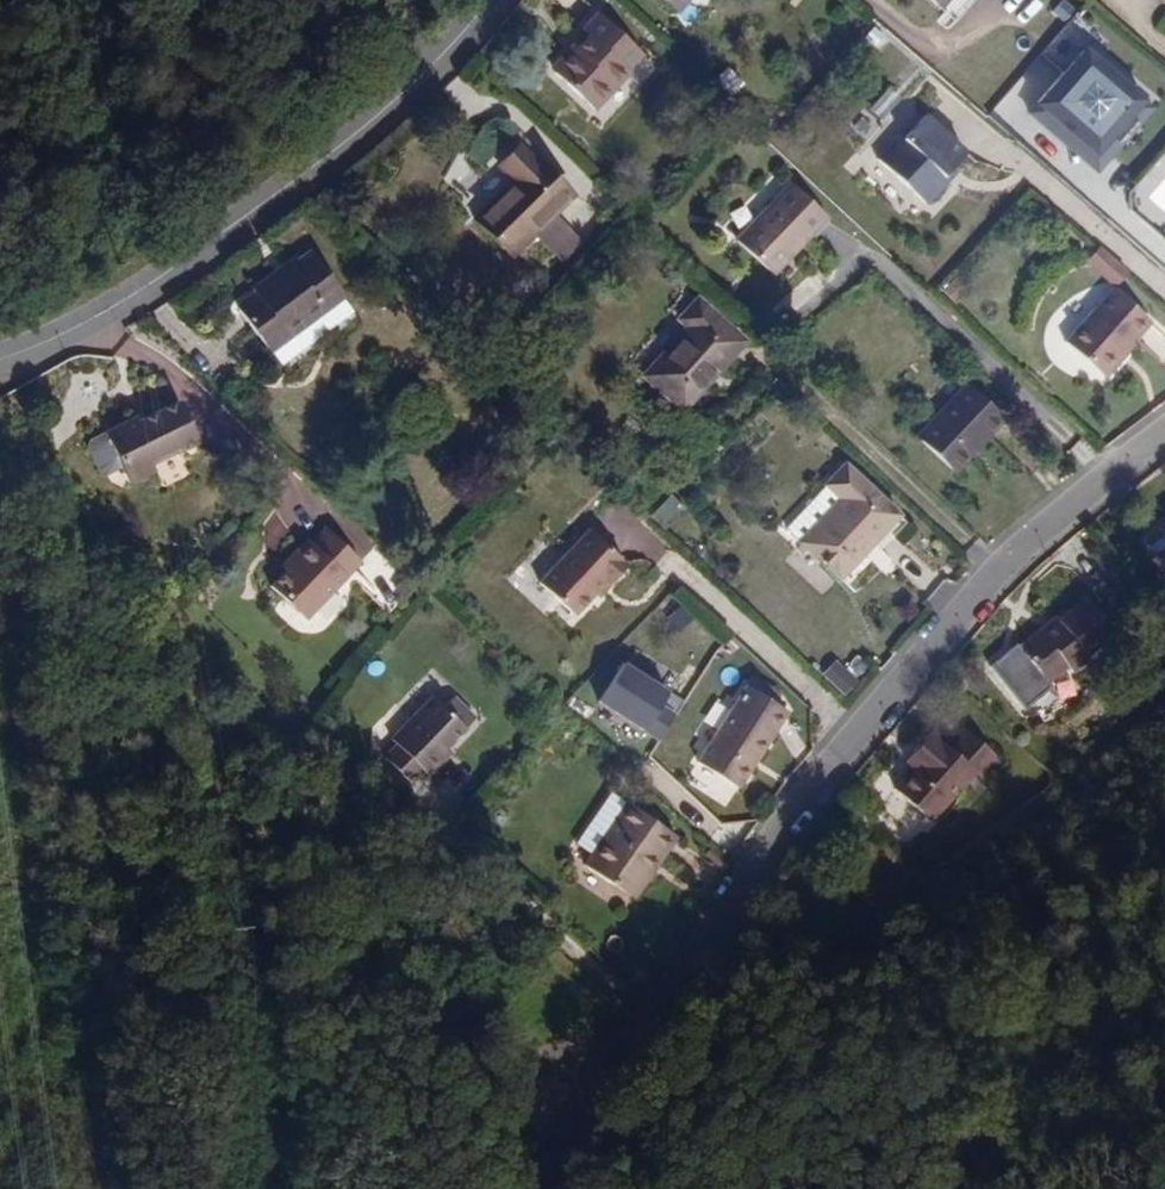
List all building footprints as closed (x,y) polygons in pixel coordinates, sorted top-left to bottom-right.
[(677,12),(687,0),(663,0),(677,12)] [(593,111),(628,73),(627,71),(642,55),(602,17),(601,17),(597,15),(582,30),(586,34),(551,71),(593,111)] [(1093,37),(1031,110),(1105,173),(1164,103),(1164,98),(1093,37)] [(885,124),(909,100),(894,85),(870,109),(885,124)] [(866,113),(854,127),(871,141),(883,127),(866,113)] [(953,166),(967,152),(926,114),(903,137),(900,135),(877,158),(925,203),(947,180),(944,176),(953,166)] [(512,255),(574,193),(523,142),(498,166),(511,178),(473,216),(512,255)] [(944,176),(947,180),(956,170),(953,166),(944,176)] [(739,243),(774,277),(826,220),(791,187),(739,243)] [(1120,287),(1134,271),(1104,245),(1090,261),(1120,287)] [(238,307),(270,349),(341,296),(343,295),(309,251),(238,307)] [(1103,376),(1150,322),(1112,288),(1065,342),(1103,376)] [(270,349),(281,365),(353,311),(341,296),(270,349)] [(681,411),(744,343),(698,300),(673,326),(681,334),(643,376),(681,411)] [(954,472),(1005,420),(967,385),(917,438),(954,472)] [(198,443),(177,401),(104,433),(128,482),(154,470),(151,461),(177,450),(178,452),(198,443)] [(842,499),(800,543),(838,580),(900,516),(846,466),(827,485),(842,499)] [(269,583),(304,616),(358,558),(324,524),(309,539),(306,536),(282,562),(286,566),(269,583)] [(609,585),(628,566),(589,530),(539,583),(574,615),(594,594),(605,582),(609,585)] [(609,585),(605,582),(594,594),(598,598),(609,585)] [(1112,630),(1082,597),(1056,621),(1052,616),(1019,646),(1049,681),(1071,661),(1076,668),(1089,656),(1086,652),(1112,630)] [(823,675),(848,696),(862,680),(837,659),(823,675)] [(672,691),(628,663),(602,703),(646,731),(661,708),(672,691)] [(789,711),(750,686),(702,760),(742,785),(789,711)] [(446,711),(434,699),(394,741),(400,747),(425,772),(430,776),(444,762),(439,758),(449,748),(477,721),(456,700),(446,711)] [(671,714),(661,708),(646,731),(656,738),(671,714)] [(936,734),(919,755),(927,762),(920,770),(903,790),(941,821),(982,772),(989,777),(1004,761),(974,734),(958,753),(936,734)] [(400,747),(387,760),(412,785),(425,772),(400,747)] [(439,758),(444,762),(454,753),(449,748),(439,758)] [(919,755),(912,763),(920,770),(927,762),(919,755)] [(665,859),(679,838),(614,793),(579,844),(593,854),(585,865),(629,895),(657,853),(665,859)] [(629,895),(637,901),(665,859),(657,853),(629,895)]
